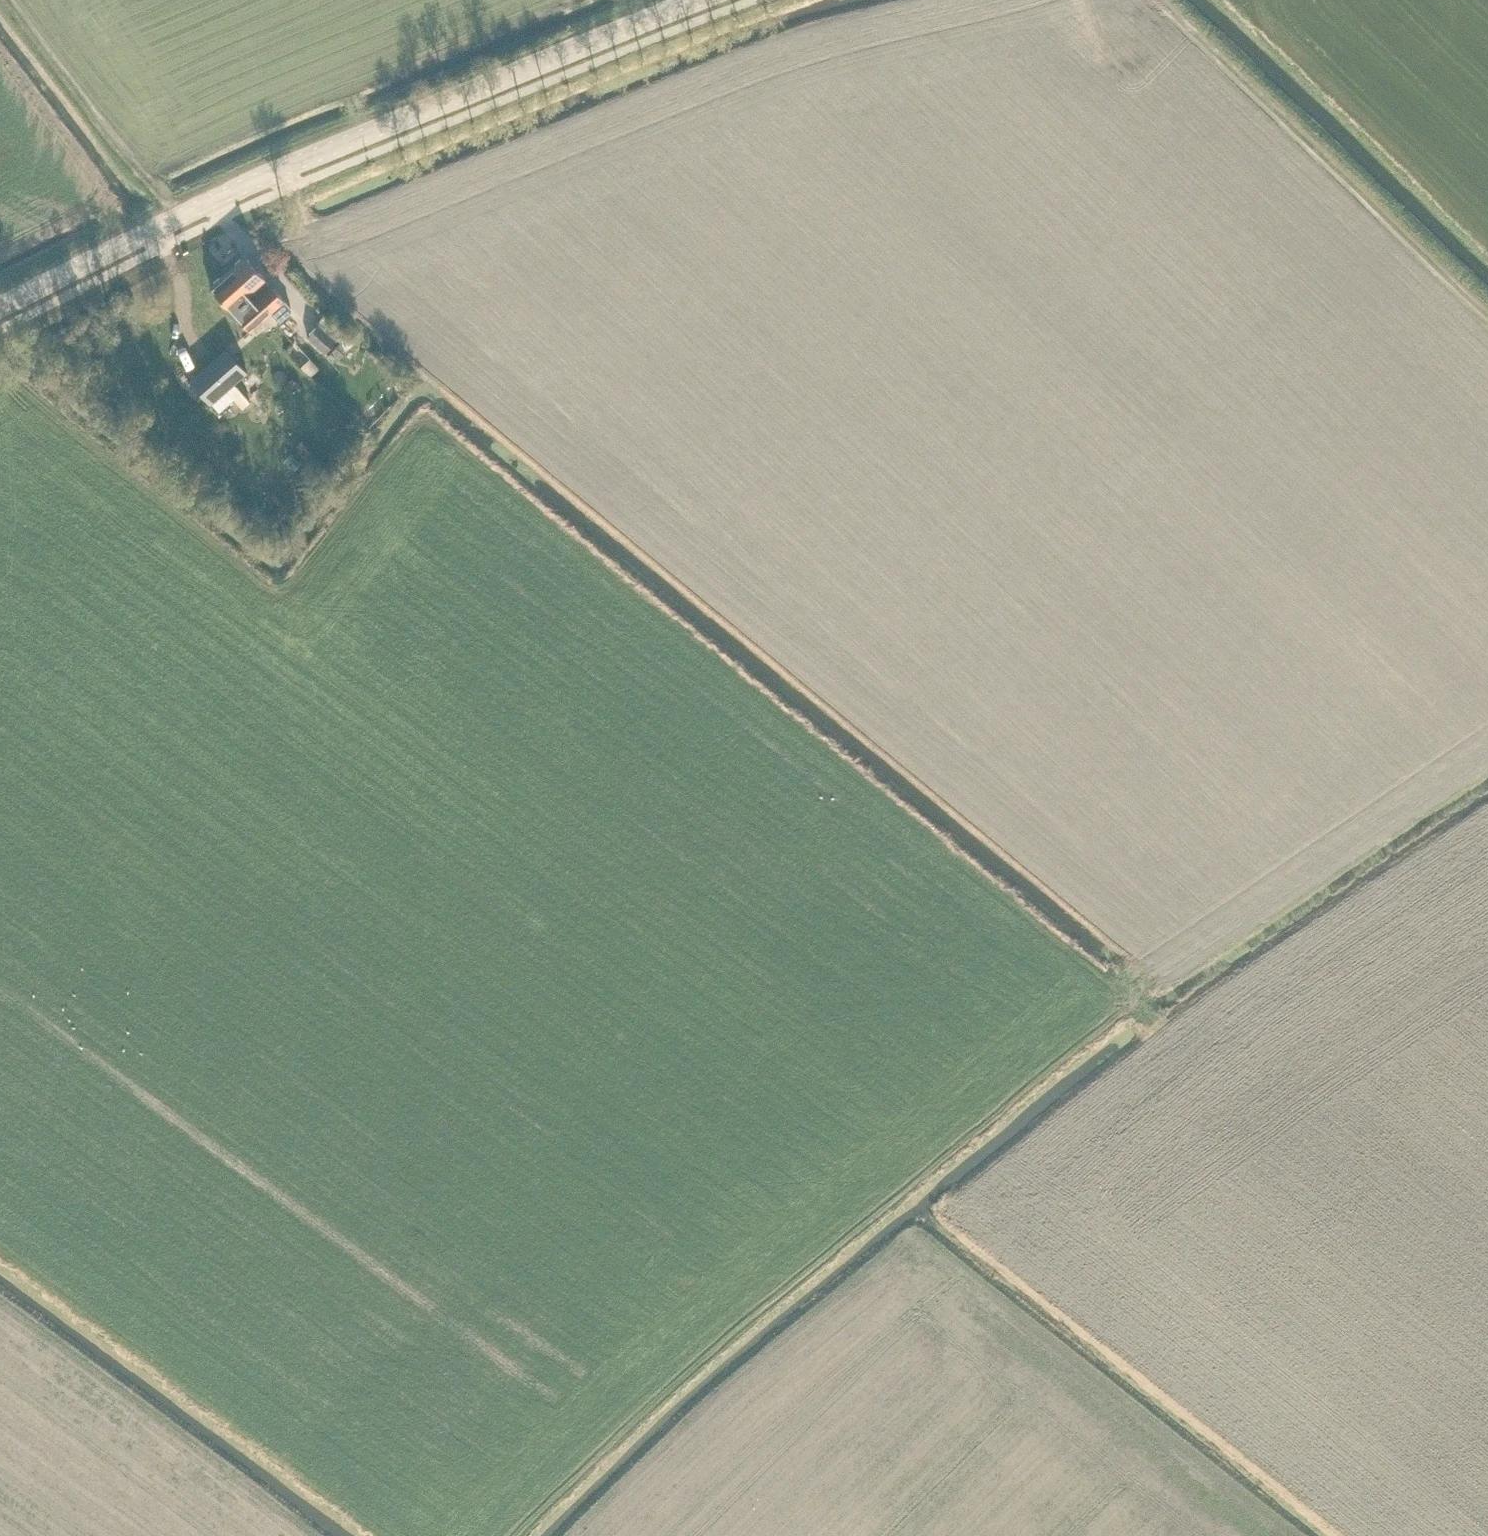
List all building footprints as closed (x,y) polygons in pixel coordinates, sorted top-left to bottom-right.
[(291,308),(284,300),(270,285),(269,286),(264,280),(265,279),(245,256),(227,271),(253,300),(258,296),(271,311),(270,312),(279,322),(291,312),(291,308)] [(249,331),(270,312),(271,311),(258,296),(253,300),(227,271),(210,287),(230,310),(231,309),(237,315),(236,316),(249,331)] [(336,340),(343,332),(332,322),(324,330),(318,325),(307,337),(324,353),(336,340)] [(234,383),(247,373),(226,348),(190,380),(210,405),(212,403),(218,411),(233,398),(242,408),(250,401),(234,383)]
